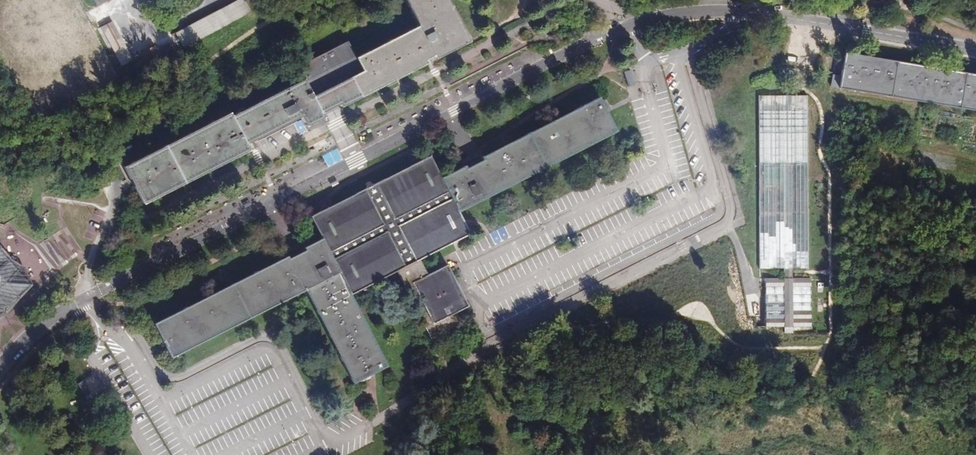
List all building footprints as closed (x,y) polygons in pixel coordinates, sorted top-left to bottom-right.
[(229,112),(123,166),(131,182),(131,183),(142,203),(248,149),(245,143),(249,141),(300,115),(305,126),(315,120),(322,117),(319,113),(330,107),(338,103),(340,106),(404,73),(425,63),(424,59),(427,58),(433,55),(434,58),(468,41),(447,0),(404,0),(411,13),(418,26),(355,58),(347,42),(298,67),(304,79),(231,116),(229,112)] [(204,36),(250,11),(243,0),(236,0),(197,21),(204,36)] [(175,33),(182,47),(204,36),(197,21),(175,33)] [(123,45),(112,22),(99,28),(111,51),(123,45)] [(834,89),(975,112),(975,76),(839,54),(834,89)] [(623,71),(627,85),(634,83),(630,69),(623,71)] [(288,259),(286,256),(153,323),(164,345),(165,346),(170,357),(180,352),(304,289),(352,383),(368,375),(387,366),(350,294),(395,271),(418,259),(454,241),(468,233),(457,211),(615,131),(598,97),(480,157),(482,159),(473,164),(465,168),(464,165),(440,177),(429,156),(310,216),(321,238),(303,247),(305,250),(296,254),(288,259)] [(782,97),(755,97),(755,270),(780,270),(788,270),(803,270),(803,97),(782,97)] [(2,314),(0,311),(29,285),(13,266),(0,251),(0,315),(2,314)] [(395,271),(404,287),(411,283),(427,275),(418,259),(395,271)] [(416,310),(430,337),(457,324),(461,322),(455,311),(467,305),(446,264),(427,275),(411,283),(423,306),(416,310)] [(780,270),(780,280),(788,279),(788,270),(780,270)] [(780,280),(762,280),(762,328),(780,328),(780,335),(788,335),(788,329),(807,329),(806,279),(788,279),(780,280)] [(423,306),(411,283),(404,287),(416,310),(423,306)] [(65,410),(74,428),(90,419),(84,409),(101,400),(78,355),(61,364),(81,402),(65,410)]
